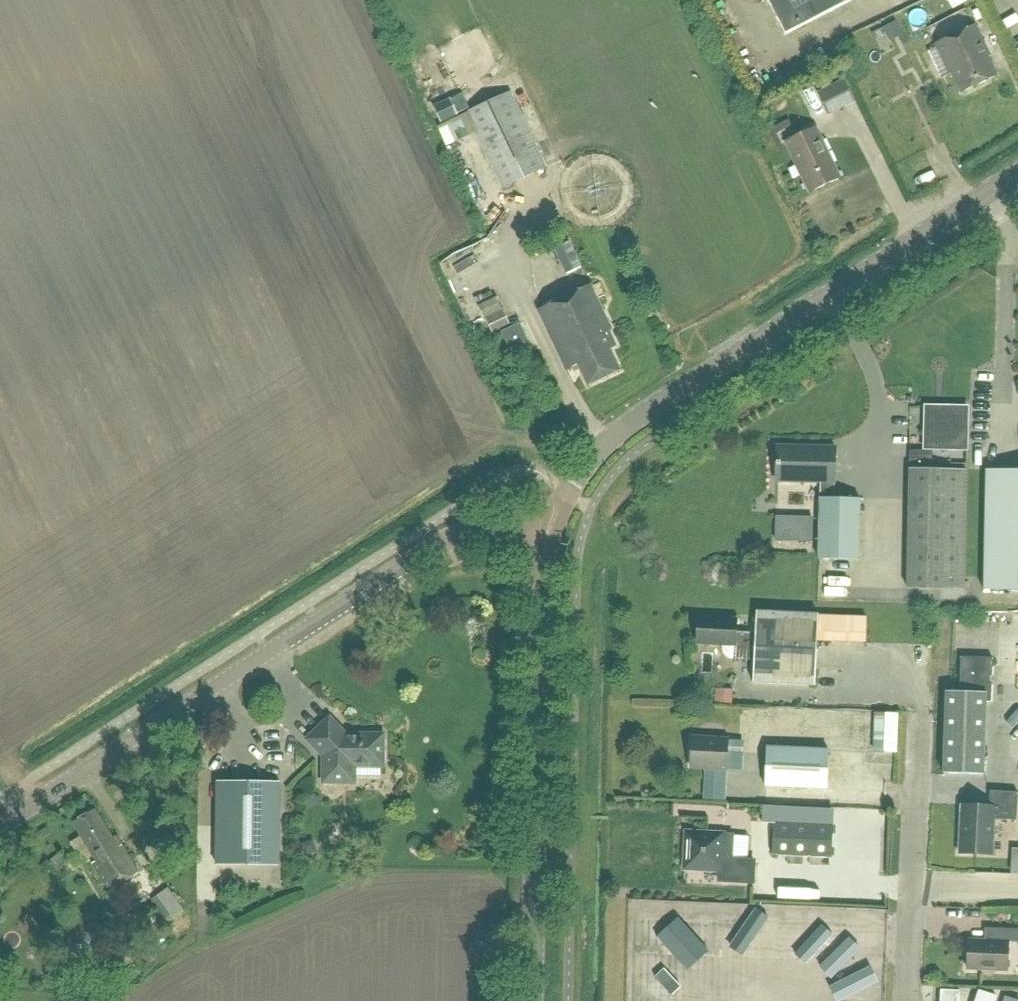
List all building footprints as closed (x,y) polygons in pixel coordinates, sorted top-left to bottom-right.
[(784,36),(853,0),(766,0),(784,36)] [(990,56),(975,25),(935,45),(949,74),(951,73),(960,93),(997,76),(988,57),(990,56)] [(855,103),(844,81),(817,94),(828,116),(855,103)] [(511,93),(439,127),(448,147),(476,133),(502,189),(547,168),(511,93)] [(840,177),(815,128),(785,143),(809,193),(840,177)] [(456,273),(461,285),(497,270),(493,258),(456,273)] [(611,330),(590,286),(539,310),(567,369),(578,363),(588,385),(619,370),(609,349),(614,346),(608,331),(611,330)] [(507,342),(526,336),(519,315),(500,321),(507,342)] [(967,408),(925,407),(924,449),(966,450),(967,408)] [(835,448),(777,447),(776,481),(821,482),(821,498),(820,498),(819,559),(858,560),(860,499),(833,498),(833,482),(835,483),(835,448)] [(966,470),(909,469),(907,589),(964,590),(966,470)] [(985,472),(983,592),(1017,593),(1017,472),(985,472)] [(818,615),(756,612),(755,633),(737,632),(737,620),(698,618),(697,644),(735,646),(734,660),(754,661),(753,683),(815,686),(818,615)] [(993,658),(961,657),(959,692),(946,692),(943,774),(983,775),(986,702),(991,702),(993,658)] [(897,715),(875,714),(874,753),(896,753),(897,715)] [(348,736),(329,717),(317,729),(319,731),(310,739),(319,749),(320,747),(323,751),(323,784),(343,784),(343,782),(350,782),(355,777),(356,767),(365,767),(367,764),(384,765),(384,741),(378,734),(359,734),(359,737),(348,736)] [(728,740),(692,738),(691,768),(727,770),(727,769),(737,770),(738,754),(727,754),(728,740)] [(828,750),(768,747),(766,787),(827,790),(828,750)] [(280,783),(218,782),(216,864),(279,865),(280,783)] [(961,806),(959,854),(993,855),(995,820),(1017,821),(1017,792),(990,791),(989,807),(961,806)] [(119,847),(95,809),(72,823),(96,862),(92,864),(110,892),(139,873),(122,845),(119,847)] [(833,826),(774,823),(772,855),(832,858),(833,826)] [(732,836),(687,833),(686,868),(721,870),(720,883),(753,885),(754,860),(731,859),(732,836)] [(97,927),(87,914),(54,940),(69,960),(94,941),(89,934),(97,927)] [(999,929),(998,942),(969,940),(968,969),(1008,971),(1009,942),(1017,943),(1017,930),(999,929)] [(992,986),(979,986),(978,1000),(992,1000),(992,986)] [(956,987),(938,987),(938,1000),(956,1000),(956,987)]
